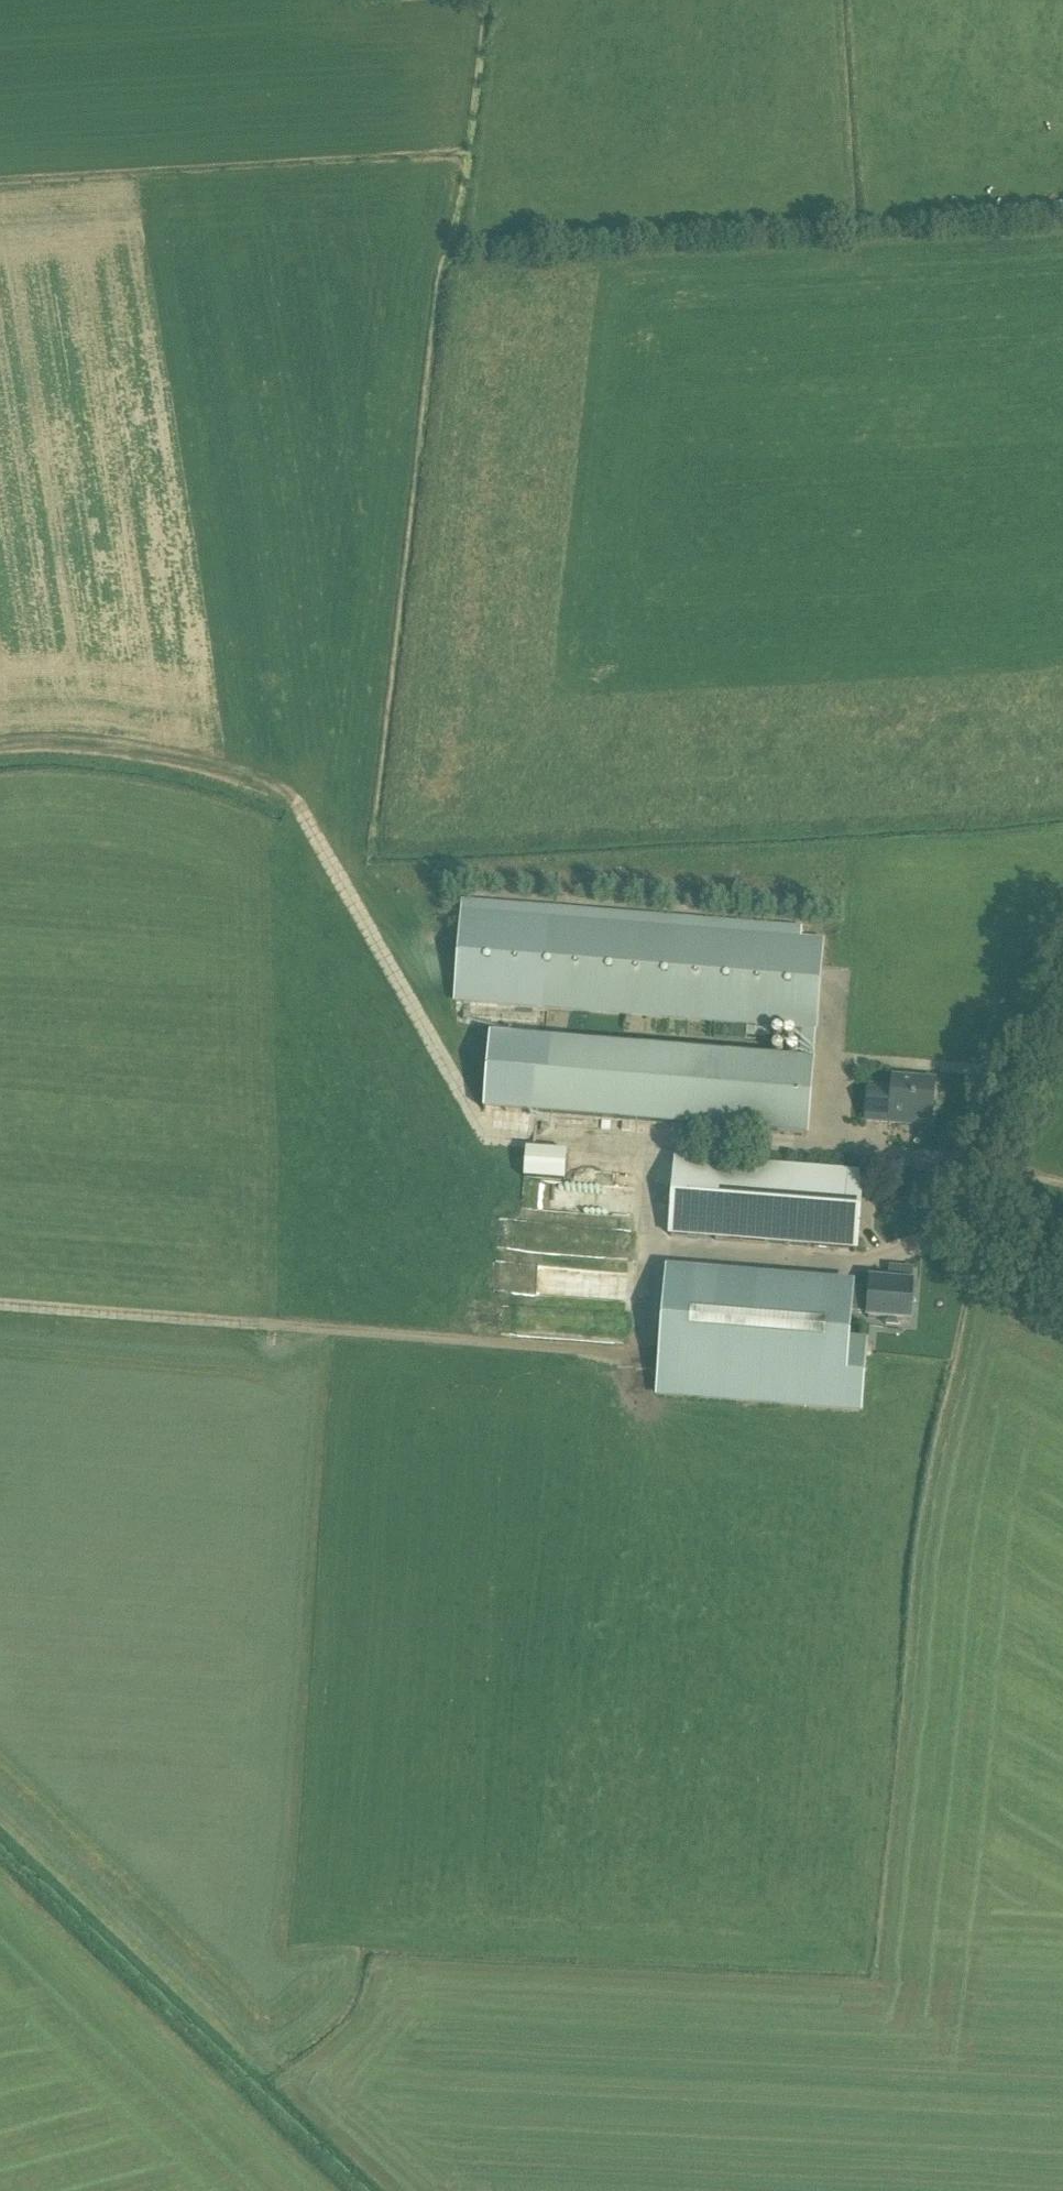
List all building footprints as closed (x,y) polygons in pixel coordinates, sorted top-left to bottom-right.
[(803,1029),(801,1062),(813,1063),(815,1031),(816,1031),(823,942),(802,940),(803,929),(464,901),(455,1002),(803,1029)] [(527,1113),(807,1138),(813,1063),(801,1062),(534,1041),(527,1113)] [(893,1090),(869,1088),(867,1122),(917,1125),(917,1121),(932,1122),(935,1082),(894,1079),(893,1090)] [(557,1151),(515,1151),(515,1182),(536,1181),(536,1196),(589,1196),(589,1179),(557,1179),(557,1151)] [(593,1151),(593,1167),(604,1167),(604,1176),(630,1177),(630,1152),(593,1151)] [(677,1160),(670,1237),(838,1250),(841,1216),(859,1218),(862,1175),(677,1160)] [(598,1217),(628,1221),(631,1198),(601,1194),(598,1217)] [(656,1410),(862,1426),(868,1360),(848,1358),(852,1311),(869,1313),(868,1317),(882,1319),(881,1323),(883,1325),(898,1327),(899,1325),(900,1320),(909,1321),(913,1285),(911,1285),(913,1271),(890,1268),(889,1283),(871,1281),(870,1296),(853,1294),(854,1283),(667,1268),(656,1410)]
